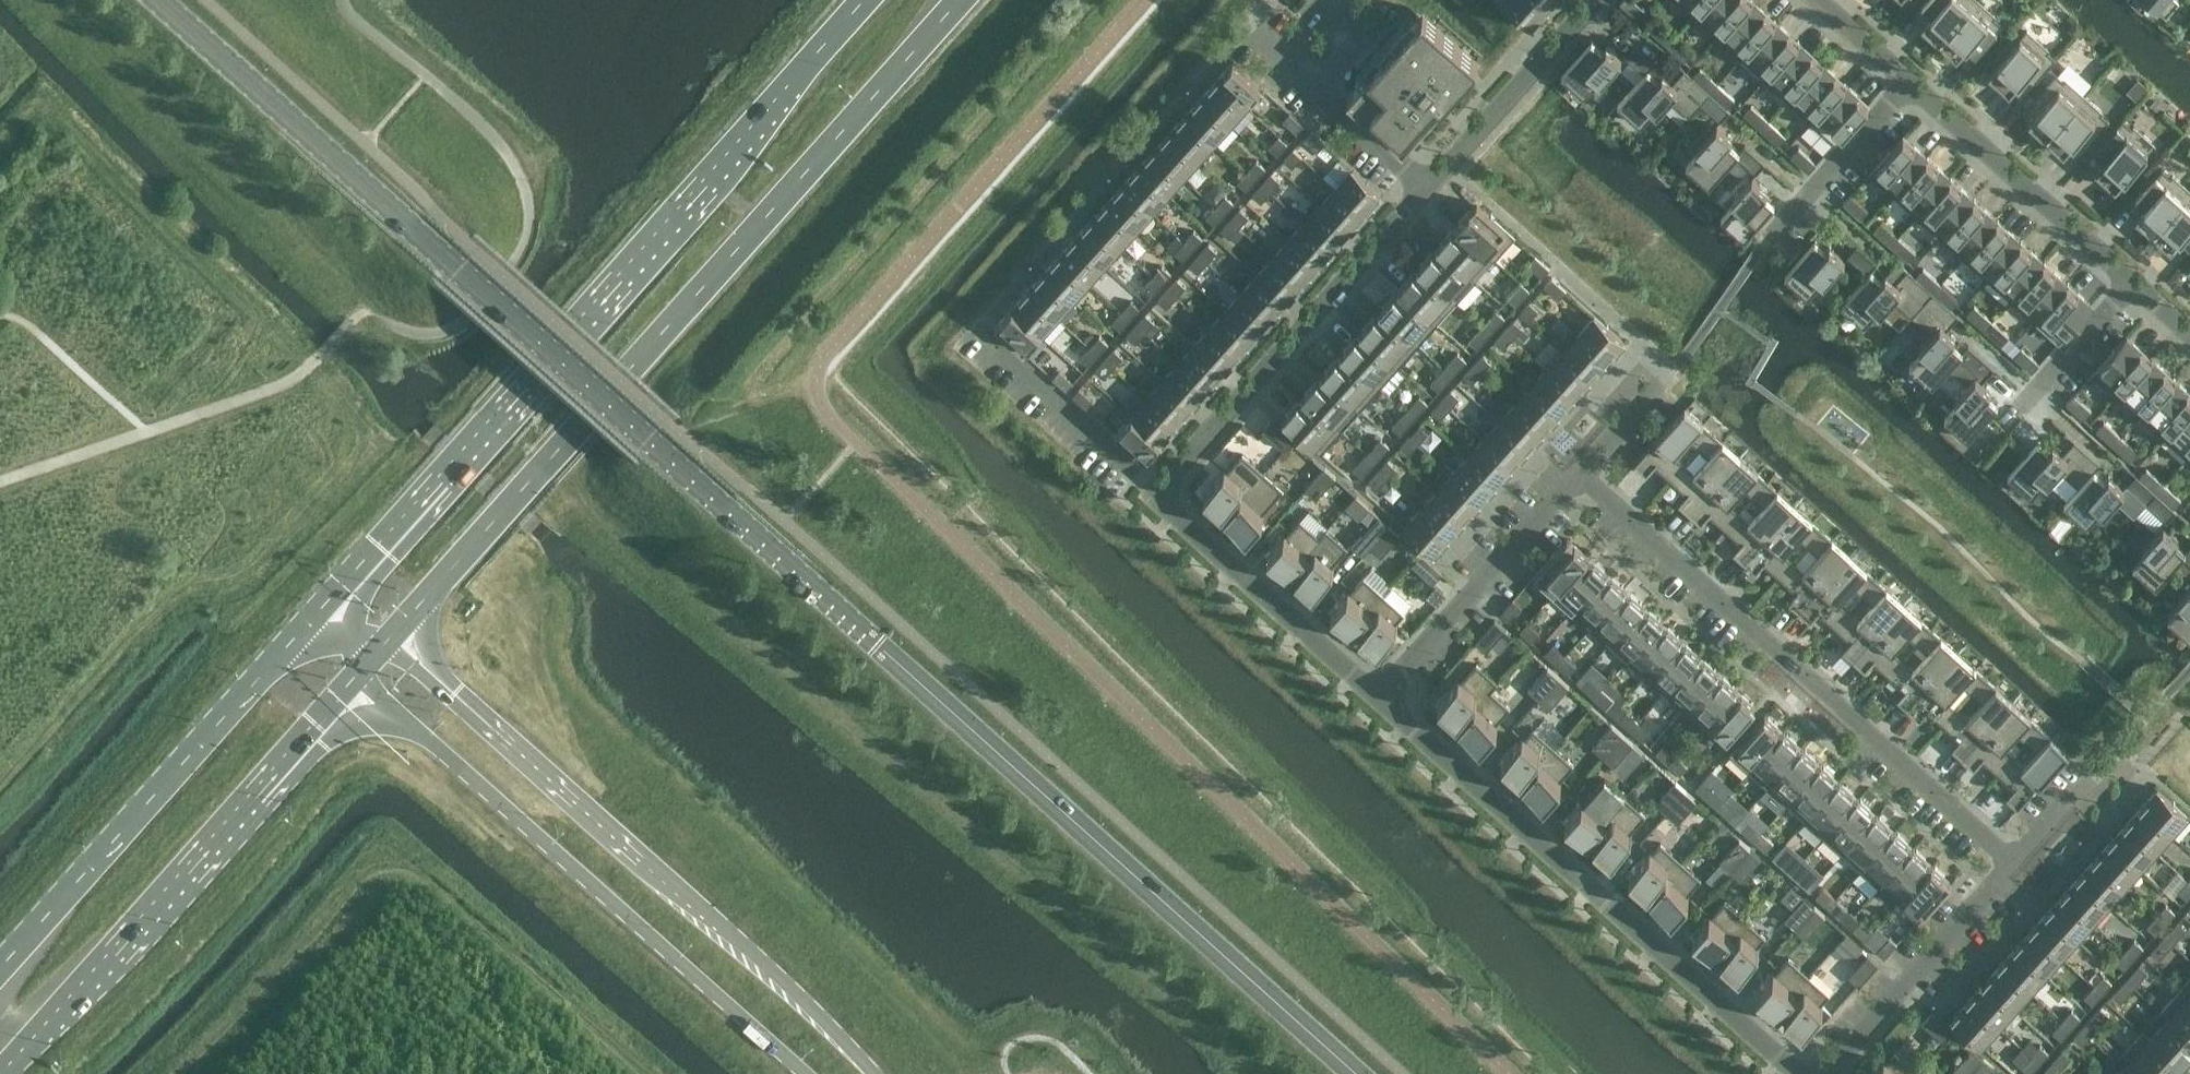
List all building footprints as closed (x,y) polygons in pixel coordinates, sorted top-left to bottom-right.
[(1533,25),(1549,6),(1542,0),(1505,0),(1533,25)] [(1645,10),(1634,0),(1622,0),(1620,3),(1637,18),(1645,10)] [(1695,15),(1708,0),(1678,0),(1695,15)] [(1695,15),(1718,36),(1751,0),(1708,0),(1695,15)] [(1718,36),(1742,57),(1775,20),(1774,19),(1773,21),(1767,16),(1768,14),(1752,0),(1751,0),(1718,36)] [(1976,0),(1928,0),(1914,15),(1929,29),(1928,31),(1939,41),(1976,0)] [(1939,41),(1951,51),(1952,50),(1968,64),(2003,24),(1994,16),(1995,15),(1979,0),(1976,0),(1939,41)] [(2142,8),(2150,0),(2166,15),(2179,1),(2178,0),(2133,0),(2142,8)] [(1417,16),(1348,94),(1403,144),(1473,66),(1417,16)] [(1775,20),(1742,57),(1765,78),(1798,41),(1797,40),(1796,42),(1791,37),(1792,35),(1775,20)] [(1650,30),(1668,45),(1675,37),(1658,21),(1650,30)] [(2048,49),(2027,30),(1988,73),(2003,87),(2004,85),(2020,99),(2056,58),(2047,50),(2048,49)] [(1692,52),(1675,37),(1668,45),(1685,61),(1692,52)] [(1603,50),(1592,40),(1562,73),(1585,94),(1598,79),(1601,82),(1622,59),(1607,46),(1603,50)] [(1798,41),(1765,78),(1789,99),(1822,62),(1821,61),(1819,63),(1814,58),(1815,56),(1798,41)] [(1654,63),(1634,45),(1625,55),(1645,73),(1648,70),(1654,63)] [(1217,80),(1245,105),(1261,87),(1233,61),(1217,80)] [(1822,62),(1789,99),(1812,120),(1845,83),(1844,82),(1843,83),(1837,79),(1838,77),(1822,62)] [(1697,72),(1693,77),(1710,92),(1718,84),(1700,68),(1697,72)] [(1710,92),(1693,77),(1684,69),(1672,83),(1663,75),(1659,79),(1648,70),(1645,73),(1618,102),(1641,123),(1654,109),(1657,111),(1670,97),(1691,116),(1702,103),(1711,93),(1710,92)] [(2035,126),(2046,137),(2084,95),(2066,79),(2065,80),(2056,72),(2021,111),(2036,125),(2035,126)] [(1245,105),(1217,80),(1201,97),(1229,122),(1245,105)] [(1845,83),(1812,120),(1836,141),(1868,106),(1861,100),(1862,98),(1845,83)] [(1735,99),(1718,84),(1710,92),(1711,93),(1727,108),(1735,99)] [(1727,108),(1711,93),(1702,103),(1722,121),(1731,111),(1727,108)] [(2084,95),(2046,137),(2058,147),(2059,146),(2074,160),(2110,120),(2101,112),(2102,111),(2084,95)] [(1229,122),(1201,97),(1185,115),(1213,140),(1229,122)] [(1744,114),(1761,129),(1769,121),(1751,105),(1744,114)] [(1304,125),(1290,112),(1283,120),(1297,132),(1304,125)] [(1213,140),(1185,115),(1169,132),(1198,158),(1213,140)] [(2123,118),(2087,159),(2102,173),(2101,174),(2116,188),(2155,144),(2134,125),(2133,127),(2123,118)] [(1786,136),(1769,121),(1761,129),(1778,145),(1786,136)] [(1710,185),(1736,155),(1746,145),(1745,144),(1739,151),(1728,142),(1733,137),(1732,137),(1718,124),(1697,147),(1699,149),(1697,151),(1697,152),(1687,164),(1710,185)] [(1318,150),(1323,144),(1324,143),(1310,130),(1303,138),(1318,150)] [(1198,158),(1169,132),(1154,150),(1182,175),(1198,158)] [(1288,143),(1279,136),(1269,147),(1278,154),(1288,143)] [(1902,137),(1871,172),(1894,193),(1927,157),(1911,142),(1909,143),(1902,137)] [(1766,163),(1746,145),(1736,155),(1756,173),(1766,163)] [(1284,159),(1293,167),(1303,156),(1294,148),(1284,159)] [(1816,163),(1799,148),(1791,156),(1809,172),(1816,163)] [(1182,175),(1154,150),(1138,168),(1166,193),(1182,175)] [(1927,157),(1894,193),(1918,215),(1951,178),(1934,163),(1933,164),(1927,159),(1928,158),(1927,157)] [(1257,160),(1247,171),(1256,178),(1266,168),(1257,160)] [(1166,193),(1138,168),(1122,185),(1150,210),(1166,193)] [(2128,207),(2143,221),(2142,222),(2153,233),(2189,192),(2189,190),(2173,175),(2172,176),(2163,168),(2128,207)] [(1381,194),(1353,169),(1337,187),(1365,212),(1381,194)] [(1247,189),(1256,178),(1247,171),(1238,181),(1247,189)] [(1272,173),(1262,184),(1271,191),(1281,180),(1272,173)] [(1768,190),(1753,176),(1732,199),(1735,202),(1722,216),(1745,237),(1775,204),(1763,194),(1768,190)] [(1951,178),(1918,215),(1941,236),(1974,199),(1957,184),(1956,185),(1950,180),(1952,179),(1951,178)] [(1261,202),(1271,191),(1262,184),(1253,194),(1261,202)] [(1150,210),(1122,185),(1106,203),(1135,228),(1150,210)] [(1337,187),(1321,204),(1349,230),(1365,212),(1337,187)] [(2153,233),(2165,243),(2166,242),(2181,256),(2189,246),(2189,192),(2153,233)] [(1851,194),(1843,203),(1861,218),(1868,210),(1851,194)] [(1226,195),(1216,206),(1225,214),(1234,203),(1226,195)] [(1974,199),(1941,236),(1965,256),(1998,220),(1981,205),(1980,206),(1974,201),(1975,200),(1974,199)] [(1135,228),(1106,203),(1091,220),(1119,245),(1135,228)] [(1470,209),(1457,224),(1495,258),(1514,236),(1477,203),(1471,210),(1470,209)] [(1349,230),(1321,204),(1305,222),(1333,247),(1349,230)] [(1214,225),(1225,214),(1216,206),(1206,217),(1214,225)] [(1240,208),(1231,219),(1239,226),(1249,216),(1240,208)] [(1230,237),(1239,226),(1231,219),(1221,229),(1230,237)] [(1119,245),(1091,220),(1075,238),(1103,263),(1119,245)] [(1998,220),(1965,256),(1988,277),(2021,241),(2004,226),(2003,227),(1997,222),(1999,221),(1998,220)] [(1898,236),(1881,221),(1874,230),(1890,245),(1898,236)] [(1333,247),(1305,222),(1289,239),(1318,265),(1333,247)] [(1495,258),(1457,224),(1456,225),(1457,225),(1452,231),(1451,231),(1438,246),(1475,279),(1476,279),(1468,272),(1486,252),(1494,258),(1495,258)] [(1194,230),(1185,241),(1193,249),(1203,238),(1194,230)] [(1916,252),(1898,236),(1890,245),(1908,261),(1916,252)] [(1103,263),(1075,238),(1059,255),(1087,281),(1103,263)] [(1318,265),(1289,239),(1274,257),(1302,282),(1318,265)] [(1826,250),(1815,240),(1785,273),(1809,294),(1822,279),(1825,282),(1845,259),(1830,246),(1826,250)] [(1184,259),(1193,249),(1185,241),(1175,252),(1184,259)] [(2021,241),(1988,277),(2011,298),(2044,262),(2028,247),(2026,248),(2021,243),(2022,242),(2021,241)] [(1209,243),(1199,254),(1208,261),(1218,251),(1209,243)] [(1877,263),(1857,245),(1848,255),(1868,273),(1877,263)] [(1475,279),(1438,246),(1437,246),(1438,247),(1432,253),(1432,252),(1418,267),(1456,301),(1475,279)] [(1198,272),(1208,261),(1199,254),(1190,264),(1198,272)] [(1087,281),(1059,255),(1044,273),(1072,298),(1087,281)] [(1550,268),(1536,255),(1528,264),(1542,277),(1550,268)] [(1302,282),(1274,257),(1258,275),(1286,300),(1302,282)] [(2044,262),(2011,298),(2035,320),(2068,283),(2051,268),(2050,269),(2044,264),(2045,263),(2044,262)] [(1877,263),(1868,273),(1841,303),(1865,323),(1877,309),(1880,311),(1893,297),(1913,315),(1933,292),(1916,277),(1907,269),(1895,283),(1886,275),(1882,279),(1871,270),(1877,263)] [(1163,265),(1153,276),(1162,284),(1171,273),(1163,265)] [(1456,301),(1418,267),(1418,268),(1419,268),(1413,274),(1399,289),(1437,322),(1456,301)] [(1916,277),(1933,292),(1940,283),(1924,268),(1916,277)] [(1072,298),(1044,273),(1028,290),(1056,316),(1072,298)] [(1286,300),(1258,275),(1242,292),(1270,318),(1286,300)] [(1152,294),(1162,284),(1153,276),(1143,287),(1152,294)] [(1567,289),(1553,276),(1545,285),(1559,298),(1567,289)] [(1177,278),(1168,289),(1176,297),(1186,286),(1177,278)] [(1530,290),(1521,282),(1508,298),(1516,306),(1530,290)] [(1958,299),(1940,283),(1933,292),(1950,308),(1958,299)] [(2068,283),(2035,320),(2059,341),(2092,305),(2074,289),(2073,290),(2067,285),(2069,283),(2068,283)] [(1167,307),(1176,297),(1168,289),(1158,299),(1167,307)] [(1437,322),(1399,289),(1399,290),(1394,296),(1393,295),(1380,310),(1418,344),(1437,322)] [(1056,316),(1028,290),(1012,308),(1040,334),(1056,316)] [(1270,318),(1242,292),(1226,310),(1255,335),(1270,318)] [(1959,315),(1950,308),(1933,292),(1913,315),(1932,333),(1920,347),(1923,350),(1910,364),(1933,385),(1948,368),(1969,345),(1968,345),(1962,352),(1951,342),(1956,337),(1946,329),(1959,315)] [(1131,300),(1122,311),(1130,319),(1140,308),(1131,300)] [(1539,309),(1530,301),(1521,312),(1529,320),(1539,309)] [(1967,314),(1984,329),(1992,320),(1975,305),(1967,314)] [(996,326),(1024,351),(1040,334),(1012,308),(996,326)] [(1255,335),(1226,310),(1211,327),(1239,353),(1255,335)] [(1418,344),(1380,310),(1379,311),(1380,311),(1375,317),(1374,316),(1361,331),(1398,365),(1418,344)] [(1497,310),(1483,325),(1492,333),(1505,318),(1497,310)] [(1121,330),(1130,319),(1122,311),(1112,322),(1121,330)] [(1146,313),(1136,324),(1145,332),(1155,321),(1146,313)] [(1595,315),(1579,333),(1607,359),(1623,341),(1595,315)] [(1514,319),(1504,330),(1513,338),(1523,327),(1514,319)] [(2009,336),(1992,320),(1984,329),(2002,345),(2009,336)] [(1135,342),(1145,332),(1136,324),(1127,335),(1135,342)] [(1478,348),(1492,333),(1483,325),(1469,340),(1478,348)] [(1239,353),(1211,327),(1195,345),(1223,370),(1239,353)] [(1504,348),(1513,338),(1504,330),(1495,341),(1504,348)] [(1398,365),(1361,331),(1360,332),(1361,333),(1356,339),(1355,338),(1341,353),(1379,386),(1398,365)] [(1579,333),(1563,351),(1591,376),(1607,359),(1579,333)] [(1100,335),(1090,346),(1099,354),(1108,343),(1100,335)] [(2094,373),(2119,395),(2151,358),(2150,357),(2149,358),(2143,353),(2144,352),(2127,336),(2094,373)] [(1223,370),(1195,345),(1179,362),(1207,388),(1223,370)] [(1994,368),(1969,345),(1948,368),(1968,386),(1955,399),(1958,402),(1945,416),(1968,437),(1998,404),(1987,394),(1991,390),(1982,382),(1994,368)] [(1089,365),(1099,354),(1090,346),(1080,357),(1089,365)] [(1114,348),(1105,359),(1113,367),(1123,356),(1114,348)] [(2014,356),(2032,372),(2040,363),(2022,348),(2014,356)] [(1563,351),(1547,369),(1575,394),(1591,376),(1563,351)] [(1379,386),(1341,353),(1341,354),(1342,354),(1336,360),(1336,359),(1322,374),(1360,408),(1379,386)] [(1458,353),(1445,368),(1453,376),(1467,361),(1458,353)] [(1483,354),(1473,365),(1482,373),(1492,362),(1483,354)] [(2151,358),(2119,395),(2142,415),(2174,379),(2174,378),(2172,379),(2167,374),(2168,373),(2151,358)] [(1104,377),(1113,367),(1105,359),(1095,370),(1104,377)] [(1207,388),(1179,362),(1163,380),(1192,405),(1207,388)] [(1472,383),(1482,373),(1473,365),(1464,376),(1472,383)] [(1439,391),(1453,376),(1445,368),(1431,383),(1439,391)] [(1547,369),(1531,386),(1560,411),(1575,394),(1547,369)] [(1059,370),(1052,377),(1067,390),(1073,382),(1059,370)] [(1360,408),(1322,374),(1322,375),(1322,376),(1317,382),(1316,381),(1303,396),(1341,430),(1360,408)] [(2142,415),(2165,437),(2189,408),(2189,393),(2174,379),(2142,415)] [(1192,405),(1163,380),(1148,397),(1176,423),(1192,405)] [(1531,386),(1516,404),(1544,429),(1560,411),(1531,386)] [(1073,395),(1087,408),(1093,400),(1079,387),(1073,395)] [(1451,389),(1441,400),(1450,408),(1460,397),(1451,389)] [(2091,410),(2074,394),(2066,403),(2084,419),(2091,410)] [(1341,430),(1303,396),(1302,396),(1303,397),(1298,403),(1297,402),(1283,418),(1321,452),(1341,430)] [(1420,396),(1406,411),(1415,418),(1428,404),(1420,396)] [(1176,423),(1148,397),(1132,415),(1160,440),(1176,423)] [(1441,419),(1450,408),(1441,400),(1432,411),(1441,419)] [(1516,404),(1500,421),(1528,446),(1544,429),(1516,404)] [(1689,438),(1700,447),(1713,432),(1685,407),(1634,464),(1646,474),(1654,465),(1670,480),(1684,464),(1674,455),(1689,438)] [(2165,437),(2188,457),(2189,455),(2189,408),(2165,437)] [(1401,434),(1415,418),(1406,411),(1392,426),(1401,434)] [(1160,440),(1132,415),(1115,433),(1144,459),(1160,440)] [(1271,419),(1262,430),(1284,449),(1293,439),(1271,419)] [(1528,446),(1500,421),(1484,439),(1512,464),(1528,446)] [(2096,430),(2114,446),(2122,437),(2104,421),(2096,430)] [(1420,424),(1410,436),(1419,443),(1429,432),(1420,424)] [(1690,513),(1740,457),(1713,432),(1700,447),(1710,457),(1695,474),(1684,464),(1670,480),(1686,494),(1678,503),(1690,513)] [(1409,454),(1419,443),(1410,436),(1401,446),(1409,454)] [(2139,452),(2122,437),(2114,446),(2131,461),(2139,452)] [(1381,439),(1368,454),(1376,461),(1390,446),(1381,439)] [(1484,439),(1468,456),(1497,482),(1512,464),(1484,439)] [(2060,469),(2080,486),(2100,463),(2075,440),(2062,454),(2053,446),(2049,451),(2038,441),(2009,474),(2032,494),(2045,480),(2048,482),(2060,469)] [(1225,514),(1226,514),(1263,472),(1243,453),(1227,471),(1224,469),(1216,478),(1215,477),(1202,493),(1217,507),(1217,508),(1218,509),(1221,506),(1227,511),(1225,514)] [(1362,477),(1376,461),(1368,454),(1354,469),(1362,477)] [(1468,456),(1453,474),(1481,499),(1497,482),(1468,456)] [(1744,487),(1754,496),(1768,481),(1740,457),(1690,513),(1701,523),(1709,514),(1725,529),(1739,513),(1729,504),(1744,487)] [(1295,479),(1305,489),(1325,468),(1314,458),(1295,479)] [(1389,459),(1379,471),(1387,478),(1397,467),(1389,459)] [(2100,463),(2080,486),(2065,503),(2088,524),(2101,509),(2104,512),(2124,489),(2109,475),(2105,480),(2094,470),(2100,463)] [(1335,477),(1325,468),(1305,489),(1316,499),(1335,477)] [(2147,468),(2139,477),(2156,492),(2157,493),(2164,484),(2147,468)] [(1378,489),(1387,478),(1379,471),(1369,481),(1378,489)] [(1263,472),(1226,514),(1234,522),(1233,523),(1247,536),(1261,520),(1262,521),(1263,520),(1261,518),(1264,515),(1262,514),(1283,490),(1263,472)] [(1453,474),(1437,491),(1465,517),(1481,499),(1453,474)] [(2156,492),(2139,477),(2136,474),(2127,485),(2147,503),(2156,492)] [(1744,562),(1795,506),(1768,481),(1754,496),(1765,506),(1750,523),(1739,513),(1725,529),(1741,543),(1733,552),(1744,562)] [(2181,499),(2164,484),(2157,493),(2173,508),(2181,499)] [(1437,491),(1421,509),(1449,534),(1465,517),(1437,491)] [(2177,511),(2173,508),(2157,493),(2156,492),(2147,503),(2168,521),(2177,511)] [(1369,520),(1378,511),(1359,493),(1339,515),(1349,525),(1360,512),(1369,520)] [(1799,536),(1809,545),(1822,530),(1795,506),(1744,562),(1755,572),(1764,563),(1780,578),(1794,562),(1783,553),(1799,536)] [(1433,552),(1449,534),(1421,509),(1405,527),(1433,552)] [(1359,537),(1370,547),(1389,525),(1379,516),(1359,537)] [(1281,564),(1289,571),(1327,529),(1326,529),(1319,536),(1300,519),(1286,535),(1285,534),(1282,536),(1280,535),(1279,536),(1280,537),(1266,552),(1279,565),(1281,564)] [(2183,556),(2189,548),(2189,547),(2185,552),(2175,542),(2179,538),(2164,524),(2143,547),(2146,550),(2133,564),(2156,585),(2183,556)] [(1400,535),(1389,525),(1370,547),(1380,557),(1400,535)] [(1327,529),(1289,571),(1290,572),(1292,570),(1298,575),(1296,578),(1297,579),(1313,593),(1327,578),(1326,577),(1334,568),(1332,566),(1348,548),(1327,529)] [(1799,611),(1850,555),(1822,530),(1809,545),(1819,554),(1804,571),(1794,562),(1780,578),(1796,592),(1788,601),(1799,611)] [(1534,575),(1553,592),(1587,555),(1576,544),(1575,545),(1568,538),(1555,552),(1554,552),(1553,553),(1553,554),(1534,575)] [(1420,553),(1411,564),(1432,583),(1442,573),(1420,553)] [(1587,555),(1553,592),(1572,609),(1606,571),(1594,561),(1593,561),(1588,556),(1588,555),(1587,555)] [(1853,585),(1864,594),(1877,579),(1850,555),(1799,611),(1810,621),(1818,612),(1834,627),(1848,611),(1838,602),(1853,585)] [(1606,571),(1572,609),(1590,626),(1624,588),(1613,577),(1612,578),(1606,573),(1607,572),(1606,571)] [(1344,621),(1353,628),(1384,594),(1364,576),(1350,592),(1348,591),(1346,594),(1344,592),(1343,593),(1343,594),(1330,609),(1343,622),(1344,621)] [(1853,660),(1904,604),(1877,579),(1864,594),(1874,603),(1859,620),(1848,611),(1834,627),(1850,641),(1842,650),(1853,660)] [(1398,625),(1396,623),(1412,605),(1391,586),(1384,594),(1353,628),(1354,629),(1356,627),(1362,632),(1359,635),(1360,636),(1361,636),(1377,650),(1391,635),(1390,634),(1398,625)] [(2178,600),(2181,602),(2168,617),(2189,636),(2189,587),(2178,600)] [(1624,588),(1590,626),(1609,642),(1643,605),(1631,594),(1630,595),(1625,589),(1624,588)] [(1521,605),(1513,598),(1500,613),(1508,620),(1521,605)] [(1908,634),(1918,643),(1932,628),(1904,604),(1853,660),(1865,670),(1873,661),(1889,676),(1903,660),(1893,651),(1908,634)] [(1643,605),(1609,642),(1627,659),(1661,621),(1650,611),(1649,611),(1643,606),(1644,605),(1643,605)] [(1495,619),(1475,641),(1486,651),(1505,629),(1495,619)] [(1661,621),(1627,659),(1646,676),(1680,638),(1668,627),(1668,628),(1662,623),(1662,622),(1661,621)] [(1538,634),(1526,623),(1519,630),(1532,641),(1538,634)] [(1908,709),(1959,652),(1932,628),(1918,643),(1929,652),(1913,669),(1903,660),(1889,676),(1905,690),(1897,699),(1908,709)] [(1680,638),(1646,676),(1665,692),(1698,654),(1687,644),(1686,645),(1680,639),(1681,639),(1680,638)] [(1544,652),(1557,663),(1563,656),(1551,645),(1544,652)] [(1963,683),(1973,692),(1986,677),(1959,652),(1908,709),(1919,719),(1928,710),(1943,724),(1957,709),(1948,701),(1963,683)] [(1698,654),(1665,692),(1683,709),(1717,671),(1705,660),(1705,661),(1699,656),(1699,655),(1698,654)] [(1575,667),(1563,656),(1557,663),(1568,674),(1575,667)] [(1459,723),(1460,724),(1497,682),(1477,663),(1461,681),(1458,679),(1450,688),(1449,687),(1436,702),(1451,717),(1452,718),(1455,716),(1461,721),(1459,723)] [(1528,689),(1539,698),(1558,676),(1547,667),(1528,689)] [(1717,671),(1683,709),(1702,725),(1736,688),(1724,677),(1723,678),(1717,673),(1718,672),(1717,671)] [(1569,686),(1558,676),(1539,698),(1549,708),(1569,686)] [(1963,758),(2013,701),(1986,677),(1973,692),(1983,701),(1968,718),(1957,709),(1943,724),(1960,739),(1952,748),(1963,758)] [(1581,686),(1594,697),(1600,689),(1588,678),(1581,686)] [(1497,682),(1460,724),(1468,732),(1467,733),(1481,745),(1495,730),(1496,730),(1497,729),(1495,727),(1498,725),(1496,723),(1510,708),(1491,690),(1498,683),(1497,682)] [(1736,688),(1702,725),(1721,743),(1755,705),(1742,694),(1736,689),(1736,688)] [(1612,700),(1600,689),(1594,697),(1605,707),(1612,700)] [(2018,733),(2027,741),(2041,726),(2013,701),(1963,758),(1974,768),(1982,759),(1998,773),(2012,758),(2003,750),(2018,733)] [(1618,719),(1631,730),(1637,722),(1625,711),(1618,719)] [(1750,769),(1784,732),(1784,731),(1783,731),(1777,726),(1778,726),(1765,714),(1731,752),(1750,769)] [(1589,743),(1601,755),(1621,733),(1609,722),(1589,743)] [(1649,733),(1637,722),(1631,730),(1643,741),(1649,733)] [(2006,797),(2018,808),(2069,751),(2041,726),(2027,741),(2038,750),(2023,768),(2012,758),(1998,773),(2014,788),(2006,797)] [(1523,780),(1523,781),(1553,746),(1533,728),(1524,738),(1522,736),(1514,745),(1513,744),(1499,760),(1515,774),(1516,776),(1518,773),(1524,778),(1523,780)] [(1769,786),(1803,748),(1802,747),(1801,748),(1796,743),(1796,742),(1784,732),(1750,769),(1769,786)] [(1633,744),(1621,733),(1601,755),(1614,766),(1633,744)] [(1656,752),(1668,763),(1675,756),(1662,745),(1656,752)] [(1553,746),(1523,781),(1532,789),(1531,790),(1545,802),(1559,787),(1559,788),(1560,786),(1559,785),(1561,782),(1560,780),(1574,765),(1553,746)] [(1803,748),(1769,786),(1787,803),(1821,765),(1821,764),(1820,765),(1814,759),(1815,759),(1803,748)] [(1686,766),(1675,756),(1668,763),(1680,774),(1686,766)] [(1821,765),(1787,803),(1806,819),(1840,781),(1839,781),(1833,776),(1833,775),(1821,765)] [(1578,831),(1588,839),(1625,796),(1605,779),(1584,802),(1582,801),(1580,803),(1578,802),(1577,803),(1578,804),(1564,819),(1578,832),(1578,831)] [(1840,781),(1806,819),(1825,836),(1859,798),(1858,797),(1857,798),(1852,794),(1853,793),(1840,781)] [(1656,804),(1667,813),(1686,791),(1676,782),(1656,804)] [(2158,788),(2142,806),(2170,831),(2186,814),(2158,788)] [(1704,796),(1717,807),(1723,799),(1711,789),(1704,796)] [(1697,801),(1686,791),(1667,813),(1678,823),(1697,801)] [(1625,796),(1588,839),(1590,837),(1596,842),(1593,845),(1595,846),(1611,860),(1625,844),(1624,843),(1632,835),(1630,833),(1646,815),(1625,796)] [(1859,798),(1825,836),(1843,852),(1877,815),(1876,814),(1876,815),(1870,809),(1859,798)] [(1735,810),(1723,799),(1717,807),(1729,818),(1735,810)] [(2170,831),(2142,806),(2126,824),(2154,849),(2170,831)] [(1877,815),(1843,852),(1862,869),(1896,831),(1895,830),(1894,831),(1888,826),(1889,825),(1877,815)] [(1742,829),(1754,840),(1760,833),(1748,822),(1742,829)] [(2154,849),(2126,824),(2110,841),(2139,867),(2154,849)] [(1896,831),(1862,869),(1880,886),(1914,848),(1913,847),(1913,848),(1907,843),(1907,842),(1896,831)] [(1772,843),(1760,833),(1754,840),(1766,851),(1772,843)] [(1720,861),(1730,870),(1749,848),(1739,839),(1720,861)] [(2139,867),(2110,841),(2095,859),(2123,884),(2139,867)] [(1650,895),(1651,895),(1681,861),(1661,842),(1652,852),(1650,851),(1642,860),(1641,859),(1627,874),(1643,888),(1642,889),(1643,890),(1646,887),(1652,893),(1650,895)] [(1761,858),(1749,848),(1730,870),(1741,880),(1761,858)] [(1899,902),(1933,864),(1932,864),(1931,864),(1925,859),(1926,858),(1914,848),(1880,886),(1899,902)] [(1779,863),(1791,873),(1798,866),(1785,855),(1779,863)] [(2123,884),(2095,859),(2079,877),(2107,902),(2123,884)] [(1681,861),(1651,895),(1659,903),(1658,904),(1672,917),(1686,901),(1687,902),(1688,901),(1686,899),(1689,896),(1687,895),(1701,879),(1681,861)] [(1933,864),(1899,902),(1918,920),(1951,882),(1944,876),(1944,875),(1933,864)] [(1809,877),(1798,866),(1791,873),(1803,884),(1809,877)] [(2107,902),(2079,877),(2063,894),(2091,919),(2107,902)] [(2189,895),(2189,881),(2189,880),(2178,891),(2187,899),(2189,895)] [(1795,903),(1803,892),(1792,884),(1783,895),(1795,903)] [(1816,896),(1828,907),(1835,899),(1822,888),(1816,896)] [(2091,919),(2063,894),(2047,912),(2075,937),(2091,919)] [(1784,919),(1795,928),(1815,907),(1804,897),(1784,919)] [(1847,910),(1835,899),(1828,907),(1840,917),(1847,910)] [(1706,945),(1714,953),(1745,919),(1725,900),(1711,916),(1710,915),(1705,916),(1704,917),(1705,918),(1691,933),(1705,946),(1706,945)] [(2166,904),(2157,915),(2166,923),(2175,912),(2166,904)] [(1825,916),(1815,907),(1795,928),(1806,938),(1825,916)] [(2075,937),(2047,912),(2031,929),(2060,955),(2075,937)] [(2156,934),(2166,923),(2157,915),(2147,926),(2156,934)] [(1745,919),(1714,953),(1715,953),(1717,951),(1723,956),(1721,959),(1738,974),(1752,959),(1751,958),(1759,949),(1757,947),(1766,938),(1745,919)] [(2178,920),(2164,936),(2173,944),(2187,928),(2178,920)] [(1871,932),(1859,921),(1852,929),(1865,940),(1871,932)] [(2060,955),(2031,929),(2016,947),(2044,972),(2060,955)] [(1863,950),(1845,934),(1831,950),(1836,955),(1859,954),(1863,950)] [(1889,936),(1877,950),(1884,957),(1897,943),(1889,936)] [(2159,959),(2173,944),(2164,936),(2151,951),(2159,959)] [(2135,940),(2125,950),(2134,958),(2143,947),(2135,940)] [(2044,972),(2016,947),(2000,965),(2028,990),(2044,972)] [(2124,969),(2134,958),(2125,950),(2115,961),(2124,969)] [(1868,954),(1848,976),(1859,985),(1878,964),(1868,954)] [(1770,1002),(1778,1010),(1809,975),(1789,958),(1775,973),(1774,972),(1771,975),(1769,973),(1768,974),(1769,975),(1755,991),(1769,1003),(1770,1002)] [(2140,963),(2126,979),(2134,986),(2148,971),(2140,963)] [(2028,990),(2000,965),(1984,982),(2012,1007),(2028,990)] [(1809,975),(1778,1010),(1779,1010),(1781,1008),(1787,1014),(1784,1016),(1786,1018),(1786,1017),(1802,1031),(1816,1016),(1815,1015),(1823,1006),(1821,1004),(1830,994),(1809,975)] [(2103,975),(2094,985),(2102,993),(2112,982),(2103,975)] [(2180,989),(2189,998),(2189,978),(2180,989)] [(2121,1001),(2134,986),(2126,979),(2112,994),(2121,1001)] [(2012,1007),(1984,982),(1968,1000),(1996,1025),(2012,1007)] [(2093,1004),(2102,993),(2094,985),(2084,996),(2093,1004)] [(2180,989),(2161,1010),(2189,1036),(2189,998),(2180,989)] [(1996,1025),(1968,1000),(1952,1018),(1980,1043),(1996,1025)] [(2101,1006),(2087,1022),(2096,1029),(2110,1014),(2101,1006)] [(1943,1041),(1952,1030),(1931,1010),(1921,1021),(1943,1041)] [(2072,1010),(2062,1020),(2071,1028),(2080,1018),(2072,1010)] [(2161,1010),(2160,1011),(2168,1018),(2150,1038),(2142,1031),(2142,1032),(2179,1066),(2189,1054),(2189,1036),(2161,1010)] [(2061,1039),(2071,1028),(2062,1020),(2052,1031),(2061,1039)] [(2082,1044),(2096,1029),(2087,1022),(2074,1037),(2082,1044)] [(2142,1032),(2122,1053),(2145,1073),(2172,1073),(2174,1072),(2173,1072),(2178,1066),(2179,1066),(2142,1032)] [(2040,1045),(2031,1056),(2039,1063),(2049,1053),(2040,1045)] [(1958,1073),(1969,1073),(1984,1058),(1973,1048),(1953,1070),(1958,1073)] [(2062,1049),(2049,1065),(2057,1072),(2071,1057),(2062,1049)] [(1916,1071),(1895,1052),(1886,1062),(1884,1061),(1876,1069),(1875,1069),(1870,1073),(1913,1073),(1916,1071)] [(2122,1053),(2122,1054),(2130,1061),(2118,1073),(2145,1073),(2122,1053)] [(2039,1063),(2031,1056),(2021,1066),(2029,1073),(2030,1073),(2039,1063)] [(1984,1058),(1969,1073),(1988,1073),(1994,1067),(1984,1058)] [(2057,1072),(2049,1065),(2040,1073),(2056,1073),(2057,1072)]
